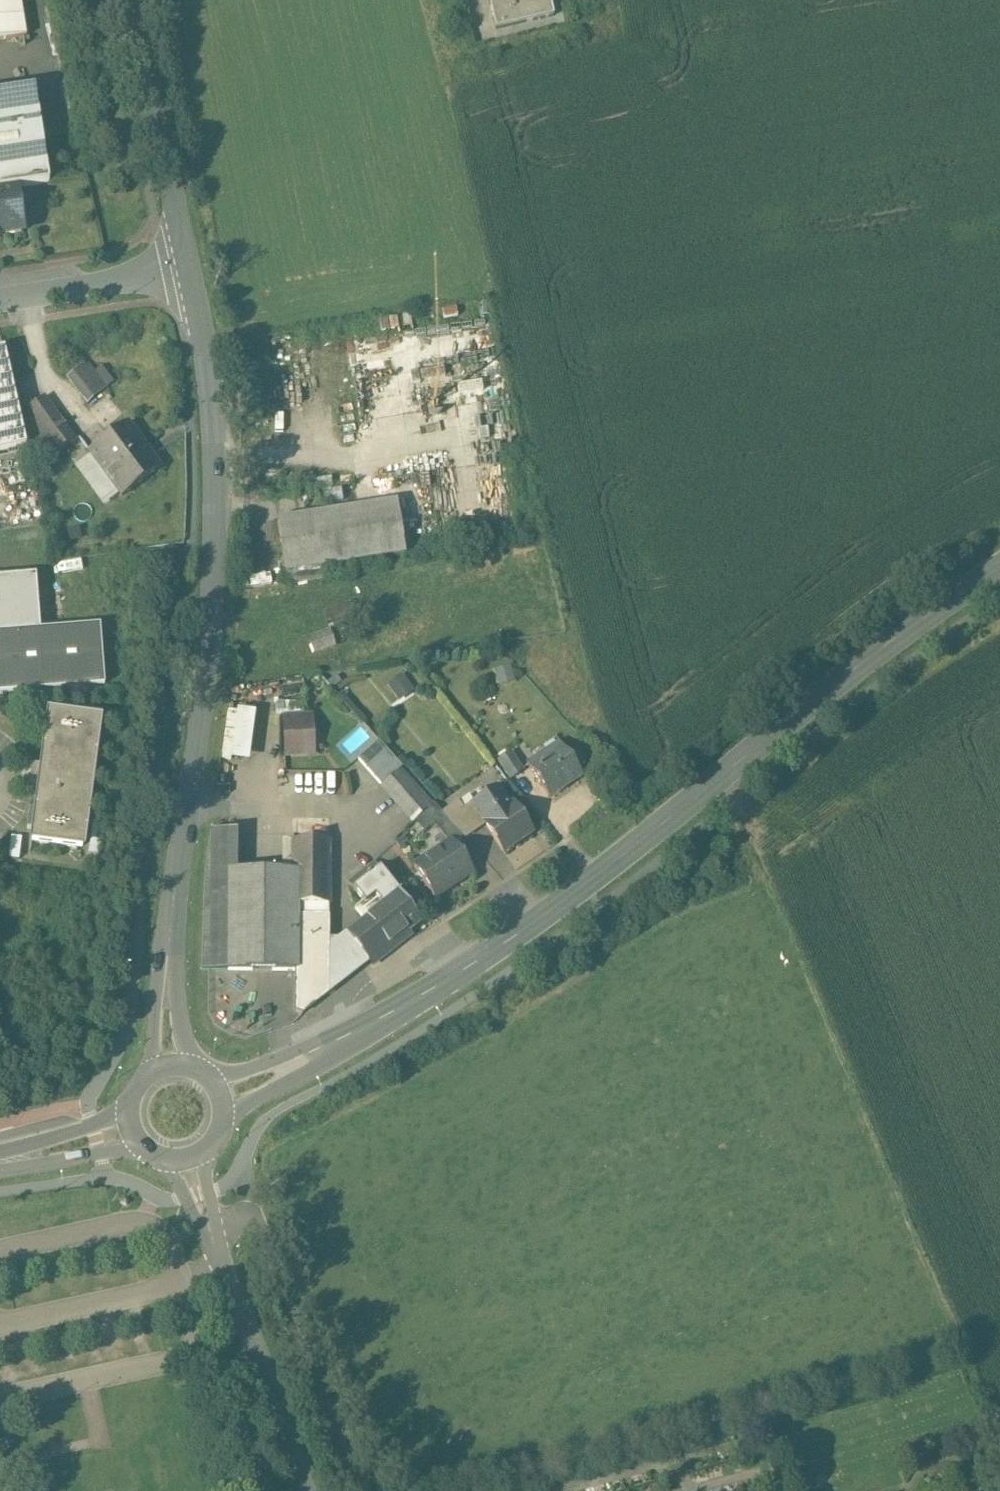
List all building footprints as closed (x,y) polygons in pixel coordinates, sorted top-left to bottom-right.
[(30,38),(24,0),(0,0),(0,42),(30,38)] [(495,30),(553,16),(550,0),(489,0),(495,30)] [(0,104),(0,192),(15,189),(49,184),(36,98),(0,104)] [(0,192),(0,237),(22,233),(15,189),(0,192)] [(0,350),(0,453),(27,447),(4,349),(0,350)] [(106,389),(85,362),(67,377),(89,403),(106,389)] [(74,441),(44,397),(26,410),(56,454),(58,453),(74,441)] [(160,469),(126,424),(89,452),(122,496),(160,469)] [(397,503),(278,524),(287,573),(405,552),(397,503)] [(42,631),(39,578),(0,580),(0,634),(42,631)] [(354,602),(326,609),(329,620),(357,613),(354,602)] [(0,634),(0,694),(104,686),(100,626),(42,631),(0,634)] [(311,635),(317,652),(338,646),(333,628),(311,635)] [(500,686),(518,680),(513,664),(495,669),(500,686)] [(406,673),(390,682),(401,701),(417,691),(406,673)] [(285,756),(320,754),(318,712),(309,713),(308,699),(282,700),(285,756)] [(225,758),(254,760),(258,710),(228,708),(225,758)] [(99,721),(49,715),(42,769),(31,767),(34,787),(39,787),(32,841),(82,848),(99,721)] [(379,742),(358,760),(381,787),(399,771),(402,768),(379,742)] [(527,765),(549,798),(580,777),(558,744),(527,765)] [(510,754),(499,762),(511,780),(522,772),(510,754)] [(290,771),(290,786),(345,786),(345,771),(290,771)] [(430,808),(399,771),(381,787),(413,823),(430,808)] [(509,806),(497,789),(462,811),(477,830),(485,825),(503,853),(506,851),(532,834),(512,804),(509,806)] [(462,811),(456,803),(443,815),(444,816),(463,837),(465,839),(477,830),(462,811)] [(463,837),(444,816),(434,825),(451,844),(452,843),(454,846),(463,837)] [(203,970),(228,971),(228,871),(236,871),(237,832),(215,832),(208,879),(203,970)] [(329,842),(293,841),(293,872),(292,905),(297,905),(329,906),(329,842)] [(451,844),(414,868),(434,899),(472,873),(454,846),(452,843),(451,844)] [(374,863),(354,879),(359,885),(380,869),(374,863)] [(399,893),(380,869),(359,885),(353,890),(365,905),(375,897),(381,906),(346,933),(347,934),(346,934),(368,962),(369,961),(373,966),(405,940),(402,936),(420,921),(419,919),(418,920),(398,894),(399,893)] [(236,871),(228,871),(228,971),(296,972),(296,918),(297,918),(297,905),(292,905),(293,872),(236,871)] [(353,890),(359,885),(354,879),(348,884),(353,890)] [(297,905),(297,918),(329,918),(329,906),(297,905)] [(297,918),(296,918),(296,972),(296,1012),(302,1014),(328,994),(329,948),(329,918),(297,918)] [(339,940),(338,986),(368,962),(346,934),(339,940)] [(338,986),(339,940),(329,948),(328,994),(338,986)] [(23,1108),(24,1122),(41,1121),(40,1108),(23,1108)]
